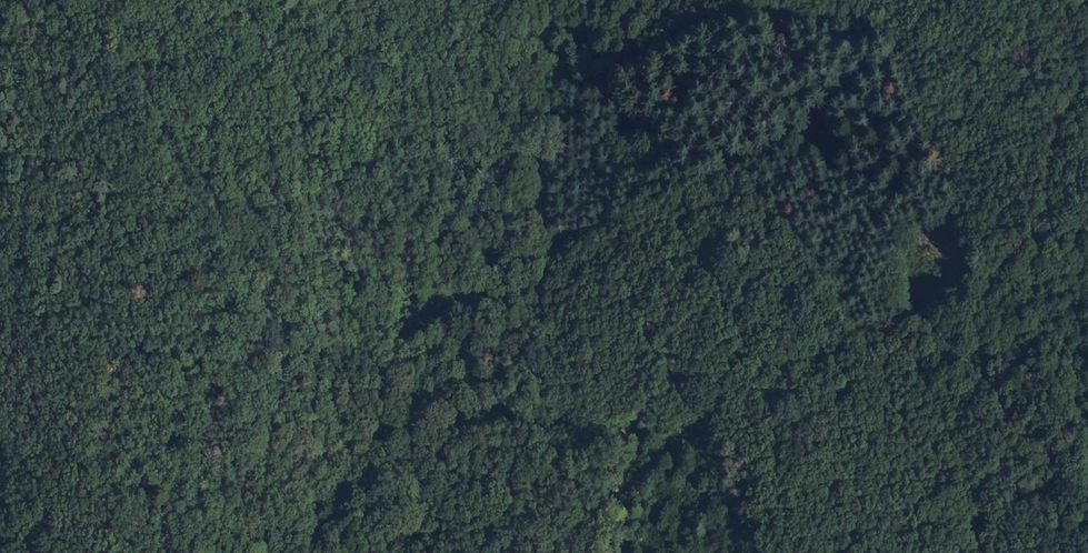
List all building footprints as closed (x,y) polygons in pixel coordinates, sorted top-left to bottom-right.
[(932,254),(926,257),(930,263),(935,260),(932,254)]
